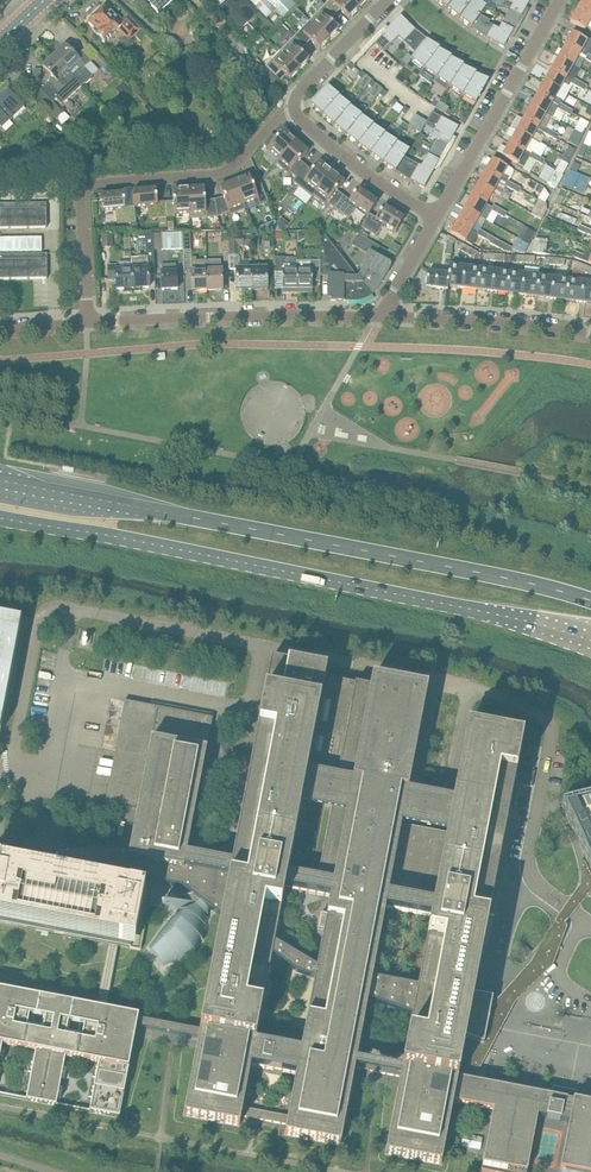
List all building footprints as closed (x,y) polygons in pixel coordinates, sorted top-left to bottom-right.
[(159,13),(169,4),(165,0),(147,0),(159,13)] [(236,34),(246,24),(225,0),(214,10),(236,34)] [(258,13),(246,0),(225,0),(246,24),(258,13)] [(275,9),(267,0),(246,0),(258,13),(259,12),(265,19),(275,9)] [(287,13),(297,4),(296,4),(293,0),(267,0),(275,9),(276,9),(283,17),(287,13)] [(324,5),(335,15),(340,10),(349,18),(357,10),(358,8),(350,0),(328,0),(324,5)] [(358,8),(366,0),(350,0),(358,8)] [(447,9),(447,8),(454,0),(437,0),(447,9)] [(447,8),(459,19),(459,18),(473,0),(454,0),(447,8)] [(459,18),(472,28),(481,15),(486,8),(476,0),(473,0),(459,18)] [(491,2),(502,7),(505,0),(513,4),(506,17),(517,23),(530,0),(492,0),(491,2)] [(577,9),(590,17),(590,1),(590,0),(583,0),(577,9)] [(318,11),(309,20),(329,39),(338,30),(329,21),(335,15),(324,5),(320,1),(314,7),(318,11)] [(105,8),(90,22),(99,31),(98,32),(99,32),(99,33),(100,34),(101,35),(102,36),(103,37),(104,38),(105,38),(114,30),(116,32),(119,29),(130,39),(141,29),(128,16),(122,21),(112,11),(110,13),(105,8)] [(570,22),(585,30),(590,21),(590,19),(590,17),(577,9),(570,22)] [(388,28),(375,42),(375,43),(384,51),(398,37),(404,42),(416,53),(427,40),(428,39),(413,28),(400,15),(388,28)] [(481,15),(472,28),(490,40),(490,39),(504,47),(517,23),(506,17),(504,20),(499,29),(489,23),(490,20),(481,15)] [(309,20),(294,36),(305,46),(311,40),(320,49),(329,39),(309,20)] [(211,46),(219,38),(205,24),(197,31),(211,46)] [(289,31),(274,46),(280,51),(299,70),(300,68),(301,69),(309,60),(300,52),(305,46),(294,36),(289,31)] [(565,45),(580,53),(586,56),(588,54),(589,52),(590,50),(590,40),(588,38),(587,40),(573,32),(565,45)] [(436,46),(432,43),(427,40),(416,53),(404,67),(411,73),(415,68),(421,73),(424,69),(439,49),(436,46)] [(75,77),(82,85),(85,83),(86,84),(91,79),(90,78),(92,76),(84,68),(91,61),(82,51),(76,56),(65,45),(54,56),(75,77)] [(565,45),(558,57),(573,65),(580,53),(565,45)] [(437,78),(451,58),(451,57),(439,49),(424,69),(435,77),(436,78),(437,78)] [(280,51),(265,66),(276,77),(281,71),(290,79),(299,70),(280,51)] [(62,105),(82,85),(75,77),(54,56),(43,66),(54,78),(41,91),(52,103),(57,99),(62,105)] [(558,57),(552,69),(566,77),(572,81),(574,79),(579,69),(573,65),(558,57)] [(447,91),(450,87),(463,66),(463,65),(451,58),(437,78),(436,78),(433,82),(443,88),(447,91)] [(260,62),(256,67),(258,69),(260,71),(259,72),(262,76),(268,70),(262,65),(260,62)] [(463,66),(450,87),(463,95),(476,74),(476,73),(463,66)] [(552,69),(545,81),(559,90),(563,83),(569,87),(572,81),(566,77),(552,69)] [(272,73),(267,78),(277,88),(282,83),(272,73)] [(476,74),(463,95),(476,103),(489,81),(487,80),(476,74)] [(572,81),(571,83),(578,87),(580,82),(574,79),(572,81)] [(545,81),(538,94),(552,102),(558,106),(560,103),(562,100),(555,96),(559,90),(545,81)] [(342,93),(342,92),(331,82),(311,103),(322,115),(323,115),(342,93)] [(580,82),(578,87),(584,91),(585,88),(587,86),(580,82)] [(53,103),(52,103),(41,91),(40,89),(34,95),(47,108),(53,103)] [(2,128),(24,107),(8,90),(0,98),(0,126),(2,128)] [(330,122),(334,125),(353,102),(342,93),(323,115),(327,119),(330,122)] [(538,94),(531,106),(545,114),(552,118),(558,108),(564,112),(566,107),(560,103),(558,106),(552,102),(538,94)] [(353,102),(334,125),(345,135),(346,135),(365,112),(364,111),(364,112),(353,102)] [(531,106),(524,118),(538,126),(545,114),(531,106)] [(62,113),(57,107),(50,113),(56,119),(59,122),(62,126),(70,118),(64,111),(62,113)] [(566,107),(564,112),(570,115),(571,113),(573,111),(566,107)] [(376,120),(375,121),(365,112),(346,135),(358,145),(358,144),(376,121),(376,120)] [(425,125),(440,133),(437,139),(448,145),(458,127),(432,112),(427,121),(425,125)] [(421,118),(415,129),(420,133),(424,126),(425,125),(427,121),(421,118)] [(524,118),(517,130),(531,139),(535,133),(541,136),(542,134),(544,130),(538,126),(524,118)] [(581,118),(574,131),(583,136),(587,129),(589,123),(581,118)] [(358,144),(363,148),(362,148),(366,152),(367,151),(370,154),(388,130),(376,121),(358,144)] [(177,123),(174,129),(181,133),(184,127),(177,123)] [(388,130),(370,154),(383,163),(397,142),(404,132),(393,124),(388,130)] [(546,128),(545,130),(543,133),(550,136),(552,132),(546,128)] [(277,139),(272,134),(262,144),(279,159),(280,159),(298,140),(292,135),(291,136),(285,130),(277,139)] [(517,130),(510,143),(531,155),(532,153),(538,156),(540,157),(546,147),(540,144),(531,139),(517,130)] [(574,131),(568,141),(578,147),(583,136),(574,131)] [(559,135),(552,132),(550,136),(556,140),(559,135)] [(308,152),(302,146),(303,145),(298,140),(280,159),(279,159),(276,163),(288,174),(290,172),(296,177),(296,178),(296,177),(306,166),(300,161),(308,152)] [(383,163),(396,172),(396,171),(406,157),(409,151),(397,142),(383,163)] [(510,143),(503,155),(517,164),(524,167),(529,157),(531,155),(510,143)] [(583,144),(578,155),(583,157),(588,146),(583,144)] [(531,155),(529,157),(536,161),(538,156),(532,153),(531,155)] [(406,157),(396,171),(413,182),(414,182),(424,188),(439,160),(428,154),(421,166),(409,159),(406,157)] [(538,156),(536,161),(542,164),(544,162),(545,160),(540,157),(538,156)] [(492,159),(485,172),(500,180),(506,183),(509,177),(503,174),(507,167),(492,159)] [(326,167),(320,162),(312,171),(306,166),(296,177),(296,178),(296,177),(292,181),(312,197),(314,195),(313,195),(333,170),(327,166),(326,167)] [(574,162),(571,170),(577,172),(580,165),(574,162)] [(546,166),(539,178),(557,188),(563,176),(546,166)] [(337,191),(344,182),(338,176),(339,175),(333,170),(313,195),(314,195),(326,205),(327,203),(334,208),(344,195),(337,191)] [(569,172),(563,185),(583,193),(584,194),(587,187),(590,178),(577,172),(571,170),(569,172)] [(485,172),(478,184),(493,192),(500,196),(506,186),(507,184),(506,183),(500,180),(485,172)] [(241,177),(234,180),(243,205),(244,204),(257,199),(260,206),(269,202),(261,183),(253,186),(249,175),(241,178),(241,177)] [(229,212),(230,215),(246,209),(244,204),(243,205),(234,180),(227,182),(227,184),(219,187),(223,197),(214,199),(218,216),(229,212)] [(507,184),(506,186),(511,189),(514,185),(507,181),(506,183),(507,184)] [(478,184),(471,196),(486,204),(493,192),(478,184)] [(518,193),(519,191),(520,188),(514,185),(511,189),(518,193)] [(190,213),(190,218),(218,217),(218,216),(214,199),(205,201),(205,187),(196,188),(196,186),(188,187),(190,213)] [(181,187),(181,189),(173,189),(173,201),(165,202),(166,217),(175,217),(175,214),(190,213),(188,187),(181,187)] [(344,195),(334,208),(349,219),(357,207),(368,215),(369,215),(370,214),(378,202),(371,197),(358,188),(350,200),(344,195)] [(157,202),(156,189),(141,191),(140,190),(132,191),(134,206),(134,207),(135,207),(148,206),(149,219),(158,218),(166,217),(165,202),(157,202)] [(538,201),(544,205),(549,196),(544,189),(538,201)] [(567,193),(564,191),(562,190),(559,197),(564,199),(567,193)] [(136,222),(135,207),(134,207),(134,206),(125,207),(124,193),(108,195),(108,194),(100,195),(101,211),(116,210),(117,224),(130,222),(136,222)] [(471,196),(464,208),(479,217),(485,220),(491,210),(492,208),(486,204),(471,196)] [(538,201),(532,214),(542,220),(547,210),(544,205),(538,201)] [(46,227),(46,203),(0,203),(0,228),(46,227)] [(492,208),(491,210),(497,214),(500,209),(493,205),(492,208)] [(369,215),(368,215),(361,227),(377,236),(384,224),(396,232),(405,218),(398,213),(397,214),(384,206),(377,218),(370,214),(369,215)] [(464,208),(457,220),(472,229),(479,217),(464,208)] [(500,209),(497,214),(504,217),(505,215),(506,213),(500,209)] [(576,220),(560,213),(558,218),(575,224),(576,220)] [(167,226),(166,217),(158,218),(159,227),(167,226)] [(457,220),(450,233),(465,241),(472,245),(477,235),(479,233),(478,232),(472,229),(457,220)] [(579,228),(578,231),(590,236),(590,233),(579,228)] [(479,233),(491,240),(492,237),(479,229),(478,232),(479,233)] [(529,229),(522,241),(529,245),(535,232),(529,229)] [(153,231),(139,232),(139,237),(144,237),(145,250),(153,250),(154,250),(153,233),(153,231)] [(297,231),(297,242),(309,235),(309,231),(297,231)] [(183,232),(162,233),(162,249),(183,248),(183,232)] [(190,232),(183,232),(183,248),(183,250),(191,250),(191,236),(190,232)] [(479,233),(477,235),(490,242),(491,240),(479,233)] [(102,235),(102,236),(102,249),(112,249),(111,234),(102,235)] [(325,234),(320,234),(320,260),(320,265),(329,265),(333,265),(343,258),(325,234)] [(359,234),(353,245),(368,253),(362,265),(364,266),(381,275),(384,277),(391,265),(383,261),(384,259),(375,253),(379,246),(359,234)] [(452,245),(452,244),(455,240),(448,235),(445,240),(452,245)] [(229,236),(229,250),(229,255),(239,255),(238,246),(251,246),(251,236),(229,236)] [(42,251),(41,237),(0,238),(0,252),(42,251)] [(490,242),(489,243),(505,251),(511,252),(512,249),(512,248),(492,237),(491,240),(490,242)] [(522,241),(517,238),(512,248),(512,249),(519,252),(525,253),(529,245),(522,241)] [(457,248),(464,252),(468,247),(460,242),(457,248)] [(532,253),(544,254),(545,243),(535,242),(534,243),(532,253)] [(475,251),(468,247),(464,252),(472,257),(475,251)] [(131,258),(131,262),(132,269),(133,291),(141,291),(141,288),(149,287),(148,267),(154,266),(153,250),(145,250),(145,257),(131,258)] [(575,257),(590,264),(590,257),(590,258),(582,254),(577,252),(576,254),(575,257)] [(47,254),(0,254),(0,279),(47,278),(47,254)] [(297,257),(275,257),(275,271),(282,271),(282,292),(297,292),(297,260),(297,257)] [(196,258),(191,258),(191,271),(192,291),(207,290),(207,270),(206,260),(196,261),(196,258)] [(343,258),(333,265),(339,272),(339,275),(343,275),(343,297),(354,297),(358,297),(362,296),(366,294),(370,292),(357,276),(343,258)] [(221,260),(206,260),(207,270),(207,290),(222,290),(222,269),(221,269),(221,260)] [(297,260),(297,292),(312,292),(312,281),(320,281),(320,260),(297,260)] [(574,267),(582,271),(585,265),(577,261),(574,267)] [(118,266),(108,266),(109,279),(116,279),(117,289),(125,289),(125,291),(133,291),(132,269),(131,262),(118,262),(118,266)] [(162,290),(177,289),(176,264),(161,265),(162,290)] [(329,278),(329,301),(343,301),(343,297),(343,275),(339,275),(339,272),(333,265),(329,265),(329,275),(329,276),(329,277),(329,278)] [(426,287),(447,289),(450,265),(448,274),(428,272),(426,287)] [(448,285),(462,287),(465,267),(450,265),(447,289),(448,285)] [(582,271),(590,274),(590,272),(590,267),(585,265),(582,271)] [(364,266),(357,276),(370,292),(373,289),(375,286),(377,282),(381,275),(364,266)] [(477,289),(480,269),(465,267),(462,287),(477,289)] [(237,289),(252,289),(252,268),(236,268),(237,289)] [(267,268),(252,268),(252,289),(267,289),(267,268)] [(477,289),(492,291),(494,271),(480,269),(477,289)] [(492,291),(507,293),(509,272),(494,271),(492,291)] [(507,293),(522,295),(524,274),(509,272),(507,293)] [(539,276),(524,274),(522,295),(536,296),(539,276)] [(536,296),(551,298),(553,278),(539,276),(536,296)] [(568,280),(553,278),(551,298),(566,300),(568,280)] [(566,300),(581,302),(583,282),(568,280),(566,300)] [(583,282),(581,302),(590,303),(590,283),(583,282)] [(0,733),(22,620),(0,616),(0,733)] [(232,862),(230,877),(222,918),(200,1030),(138,1018),(106,1012),(106,1010),(119,946),(108,944),(96,1008),(94,1017),(137,1026),(199,1038),(184,1115),(240,1125),(241,1116),(287,1125),(285,1134),(340,1145),(355,1068),(401,1077),(402,1067),(357,1058),(368,999),(412,1016),(418,988),(372,979),(386,907),(431,916),(434,901),(389,892),(390,883),(401,825),(402,824),(447,832),(454,799),(408,791),(428,688),(372,678),(371,686),(364,685),(325,677),(327,669),(271,659),(232,862)] [(58,851),(57,861),(111,871),(143,877),(131,948),(141,950),(154,883),(182,889),(191,896),(209,909),(222,918),(230,877),(232,862),(187,854),(207,751),(206,751),(207,744),(208,744),(213,717),(124,701),(115,752),(148,758),(138,808),(138,810),(130,852),(58,851)] [(412,1016),(402,1067),(458,1078),(459,1070),(476,1065),(481,1043),(485,1022),(489,997),(474,994),(496,877),(511,880),(518,843),(522,822),(514,820),(516,812),(514,812),(519,785),(514,784),(522,742),(522,741),(467,731),(454,799),(447,832),(447,834),(443,853),(436,892),(434,901),(431,916),(418,988),(412,1016)] [(564,807),(561,807),(590,872),(590,799),(564,807)] [(108,944),(119,946),(131,948),(143,877),(111,871),(57,861),(28,855),(10,852),(0,850),(0,923),(108,944)] [(489,1001),(485,1022),(481,1044),(474,1042),(465,1038),(459,1071),(479,1068),(485,1058),(514,1003),(550,967),(554,961),(567,929),(567,927),(567,925),(590,894),(590,876),(587,865),(585,864),(583,863),(581,866),(582,886),(555,923),(533,962),(499,1000),(497,1001),(494,1002),(489,1001)] [(158,936),(149,949),(151,947),(165,965),(163,966),(163,967),(178,960),(180,962),(193,952),(195,954),(200,939),(202,941),(202,925),(205,926),(205,914),(208,915),(209,909),(191,896),(166,902),(179,910),(181,912),(173,918),(173,919),(166,926),(158,936)] [(2,1044),(36,1051),(26,1099),(56,1105),(65,1056),(99,1063),(89,1111),(119,1117),(137,1026),(94,1017),(96,1008),(0,990),(0,1056),(2,1044)] [(386,1153),(441,1164),(453,1101),(493,1109),(481,1171),(484,1171),(527,1171),(538,1116),(569,1122),(560,1169),(575,1171),(590,1171),(590,1103),(583,1101),(575,1100),(577,1091),(576,1090),(575,1092),(554,1088),(554,1086),(553,1086),(551,1095),(458,1078),(402,1067),(401,1077),(386,1153)]
